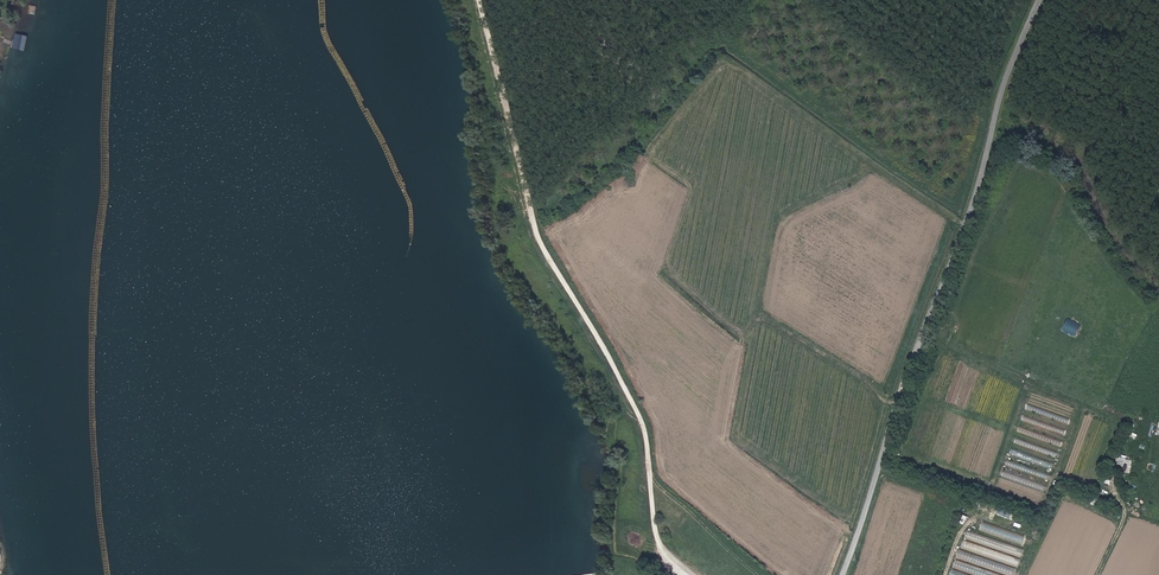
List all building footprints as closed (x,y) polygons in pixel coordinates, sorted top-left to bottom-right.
[(25,49),(27,36),(17,35),(15,47),(25,49)] [(1077,336),(1083,323),(1068,317),(1063,330),(1077,336)] [(1023,543),(1026,536),(983,522),(981,529),(1023,543)] [(1024,548),(1000,540),(997,549),(990,547),(988,551),(998,554),(995,561),(972,553),(970,560),(991,567),(988,574),(1015,574),(1024,548)] [(23,556),(11,559),(14,574),(27,574),(24,560),(23,556)] [(972,570),(973,564),(956,561),(955,567),(972,570)]
